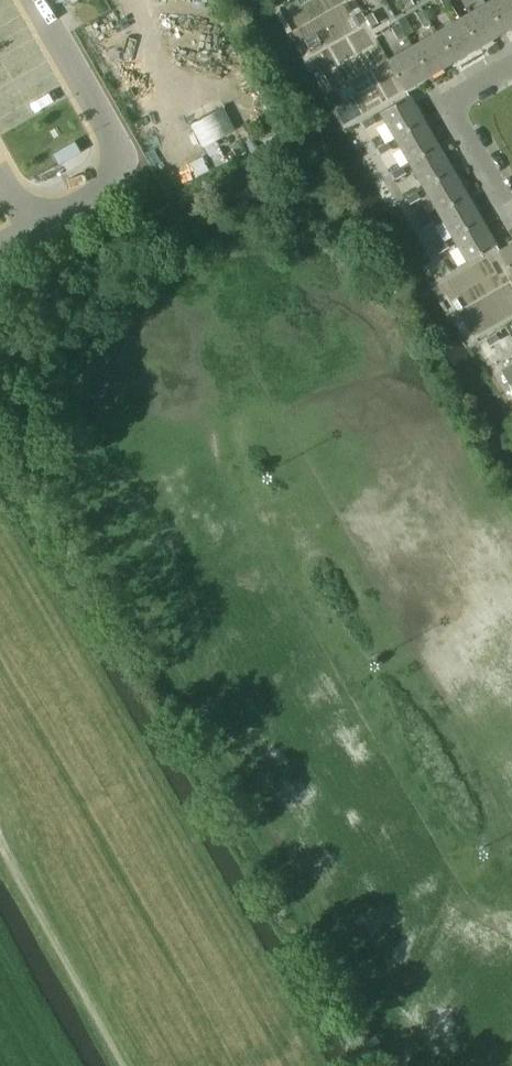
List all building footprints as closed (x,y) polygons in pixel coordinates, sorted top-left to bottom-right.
[(445,9),(453,4),(450,0),(440,0),(445,9)] [(487,3),(504,32),(511,27),(511,0),(492,0),(487,3)] [(487,3),(463,17),(479,46),(504,32),(487,3)] [(415,13),(424,27),(431,22),(422,8),(415,13)] [(364,16),(370,26),(377,22),(371,12),(364,16)] [(463,17),(438,32),(454,60),(479,46),(463,17)] [(390,27),(397,37),(403,33),(397,23),(390,27)] [(438,32),(412,46),(429,75),(454,60),(438,32)] [(303,39),(308,49),(320,43),(316,33),(303,39)] [(429,75),(412,46),(388,61),(405,89),(429,75)] [(338,90),(343,100),(354,93),(349,84),(338,90)] [(379,112),(394,137),(423,120),(409,95),(379,112)] [(190,123),(202,146),(234,129),(222,106),(190,123)] [(362,122),(366,128),(377,122),(373,116),(371,117),(362,122)] [(394,137),(409,162),(438,144),(423,120),(394,137)] [(75,140),(52,153),(58,164),(81,152),(75,140)] [(377,147),(381,154),(391,148),(387,141),(384,143),(377,147)] [(409,162),(423,187),(453,170),(438,144),(409,162)] [(391,172),(395,178),(405,172),(402,166),(391,172)] [(423,187),(438,212),(467,195),(453,170),(423,187)] [(405,196),(409,203),(420,197),(416,191),(405,196)] [(438,212),(452,237),(482,220),(467,195),(438,212)] [(419,221),(423,227),(434,221),(430,215),(419,221)] [(482,220),(452,237),(467,262),(496,245),(497,245),(482,220)] [(434,246),(438,252),(448,246),(445,240),(434,246)] [(499,251),(511,273),(511,243),(499,251)] [(485,338),(489,345),(500,339),(496,333),(485,338)] [(502,370),(511,388),(511,365),(502,370)]
